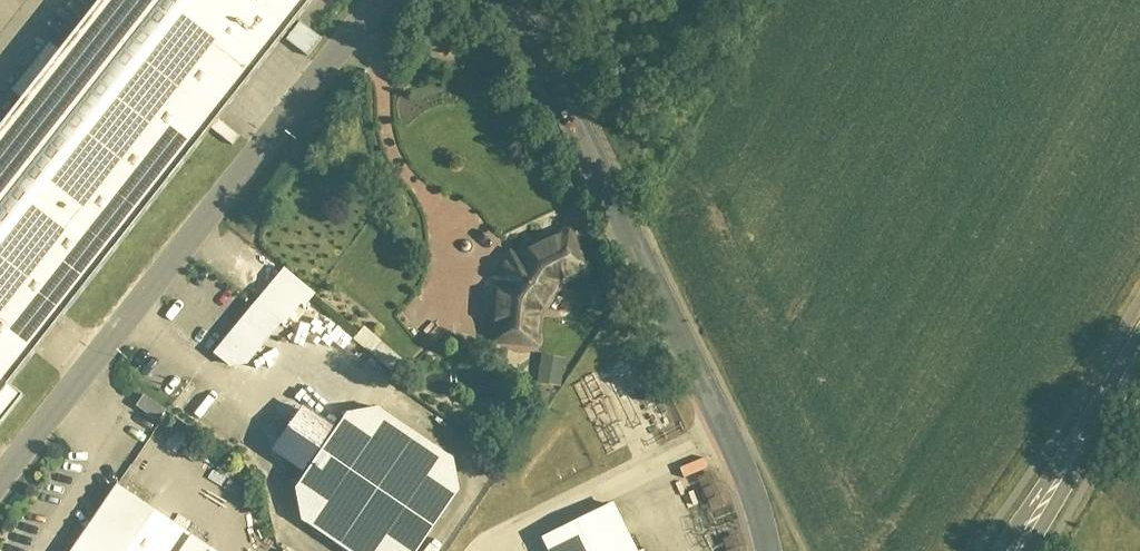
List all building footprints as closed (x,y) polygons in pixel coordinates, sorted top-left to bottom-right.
[(0,134),(0,429),(23,401),(8,389),(315,0),(106,0),(0,134)] [(591,279),(568,231),(511,258),(506,255),(485,285),(490,288),(486,352),(536,355),(538,324),(561,294),(591,279)] [(311,296),(282,270),(209,355),(226,369),(245,365),(298,303),(302,306),(311,296)] [(561,365),(537,362),(532,390),(556,394),(561,365)] [(342,413),(332,429),(299,407),(269,451),(302,473),(290,490),(298,522),(341,550),(418,550),(456,491),(451,458),(376,407),(342,413)] [(113,484),(67,550),(211,550),(113,484)] [(611,501),(537,537),(544,550),(636,550),(611,501)]
